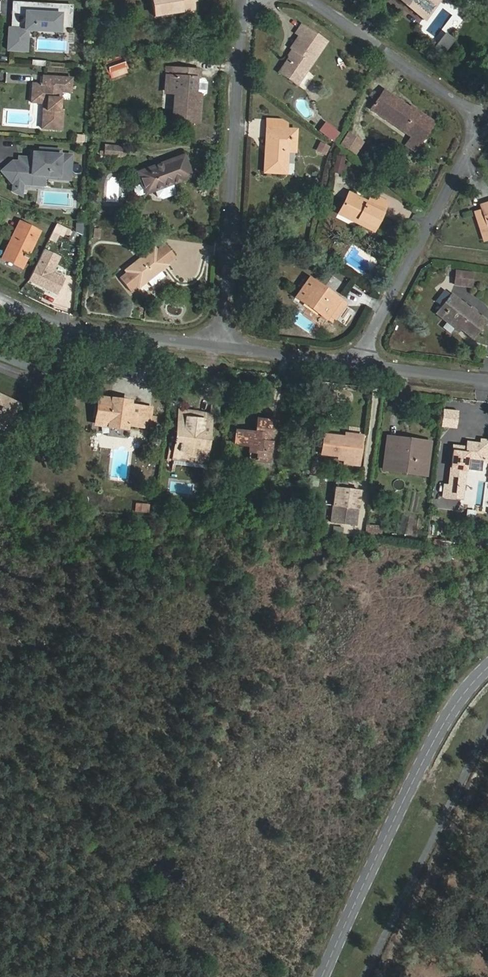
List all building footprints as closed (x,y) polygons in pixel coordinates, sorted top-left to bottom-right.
[(193,9),(191,0),(151,0),(153,14),(181,10),(193,9)] [(409,1),(422,11),(431,0),(401,0),(407,5),(409,1)] [(422,11),(427,15),(438,0),(431,0),(422,11)] [(405,6),(423,20),(427,15),(422,11),(409,1),(407,5),(405,6)] [(24,26),(26,5),(13,4),(11,31),(16,31),(17,25),(24,26)] [(60,8),(26,5),(24,26),(17,25),(16,31),(11,31),(8,31),(7,52),(25,53),(27,32),(47,34),(47,25),(59,26),(60,8)] [(70,30),(72,8),(60,8),(59,26),(47,25),(47,34),(58,34),(59,29),(70,30)] [(303,24),(297,32),(301,34),(292,46),(293,47),(297,50),(295,54),(291,54),(280,70),(297,82),(327,40),(303,24)] [(125,72),(120,58),(106,64),(111,78),(125,72)] [(14,61),(12,68),(25,73),(27,66),(14,61)] [(199,79),(200,70),(171,68),(171,76),(168,76),(167,93),(174,93),(171,121),(197,123),(199,94),(202,94),(206,91),(206,84),(203,80),(199,79)] [(46,113),(43,112),(41,131),(61,133),(62,114),(59,114),(60,102),(61,95),(70,95),(72,81),(43,79),(42,87),(32,86),(31,105),(43,106),(46,106),(46,113)] [(419,144),(435,123),(418,111),(416,113),(385,90),(371,110),(379,116),(384,120),(386,118),(410,135),(409,136),(419,144)] [(287,151),(294,151),(296,130),(286,129),(286,123),(281,120),(267,119),(266,128),(266,129),(269,129),(268,137),(266,137),(265,146),(268,146),(267,149),(265,149),(263,172),(286,174),(287,151)] [(330,139),(336,131),(325,123),(319,131),(330,139)] [(355,155),(363,142),(347,133),(340,145),(355,155)] [(319,142),(316,152),(328,155),(330,145),(319,142)] [(103,156),(104,156),(124,158),(125,147),(104,145),(103,156)] [(70,181),(72,159),(61,158),(61,153),(41,152),(40,155),(40,157),(34,156),(33,162),(30,162),(20,161),(19,166),(13,165),(1,173),(9,179),(14,180),(14,182),(32,184),(33,177),(70,181)] [(40,157),(40,155),(31,154),(30,162),(33,162),(34,156),(40,157)] [(172,183),(191,176),(184,155),(137,172),(141,183),(135,186),(133,190),(135,194),(139,196),(154,190),(157,197),(161,200),(176,194),(172,183)] [(340,174),(344,158),(336,156),(332,172),(340,174)] [(70,183),(70,181),(33,177),(32,184),(14,182),(13,191),(14,191),(22,192),(23,187),(44,188),(45,181),(70,183)] [(338,214),(373,232),(384,211),(388,204),(372,195),(368,202),(349,193),(338,214)] [(474,212),(482,240),(487,239),(487,203),(480,206),(481,210),(474,212)] [(19,222),(1,258),(21,268),(39,232),(19,222)] [(154,248),(137,261),(125,270),(138,288),(159,272),(168,266),(154,248)] [(465,273),(455,271),(454,284),(463,285),(465,273)] [(295,298),(325,320),(329,315),(340,301),(309,279),(295,298)] [(446,316),(460,328),(473,339),(486,323),(451,294),(436,313),(444,319),(446,316)] [(340,301),(329,315),(335,320),(345,305),(340,301)] [(457,331),(460,328),(446,316),(444,319),(457,331)] [(7,426),(20,403),(0,391),(0,422),(7,426)] [(130,402),(98,397),(95,417),(110,419),(109,427),(107,436),(125,438),(127,424),(148,427),(151,408),(129,404),(130,402)] [(197,412),(178,409),(177,415),(196,417),(197,412)] [(196,417),(177,415),(173,452),(204,456),(210,414),(197,412),(196,417)] [(110,419),(95,417),(94,425),(109,427),(110,419)] [(272,421),(257,418),(255,433),(236,430),(234,444),(248,446),(254,447),(253,461),(268,463),(270,443),(264,442),(265,434),(270,435),(272,421)] [(361,439),(344,437),(323,434),(320,454),(345,457),(344,463),(357,465),(361,439)] [(429,442),(426,441),(387,436),(383,463),(412,466),(411,470),(426,472),(429,442)] [(452,446),(447,485),(443,485),(441,496),(461,498),(465,460),(487,463),(487,445),(467,442),(466,448),(452,446)] [(254,447),(248,446),(246,460),(253,461),(254,447)] [(204,456),(173,452),(172,460),(203,464),(204,456)] [(425,476),(426,472),(411,470),(412,466),(383,463),(383,470),(425,476)] [(359,490),(334,487),(330,521),(355,524),(359,490)] [(149,513),(150,503),(136,502),(135,512),(149,513)] [(381,527),(365,524),(364,537),(380,538),(381,527)] [(342,535),(343,527),(334,526),(333,534),(342,535)] [(435,540),(433,546),(451,548),(452,542),(435,540)]
